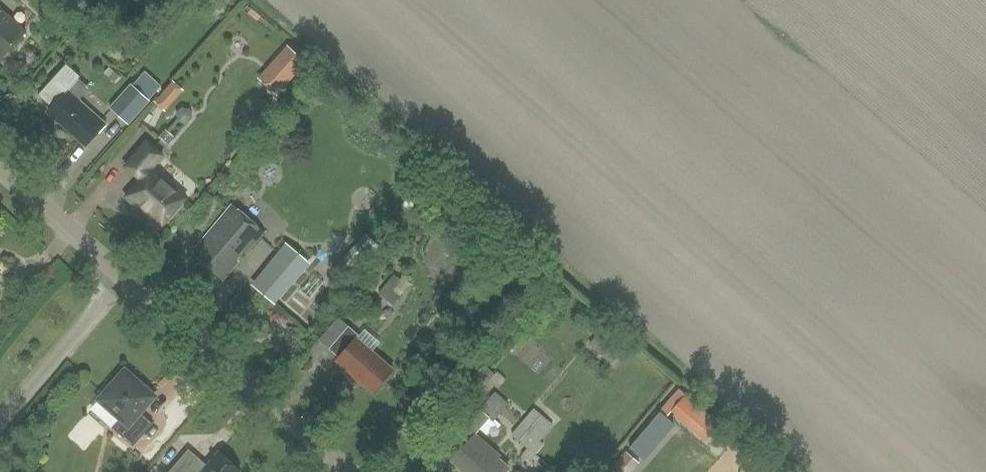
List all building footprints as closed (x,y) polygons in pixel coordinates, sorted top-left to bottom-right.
[(27,30),(0,7),(0,62),(27,30)] [(288,45),(259,79),(277,95),(307,62),(288,45)] [(130,84),(109,109),(128,125),(159,89),(141,74),(131,86),(130,84)] [(167,112),(184,91),(173,81),(155,102),(167,112)] [(86,144),(105,122),(66,89),(47,111),(86,144)] [(140,178),(125,196),(161,226),(186,197),(150,167),(162,154),(145,140),(124,166),(140,178)] [(232,202),(196,246),(203,251),(199,257),(224,278),(264,229),(232,202)] [(380,246),(367,234),(338,267),(351,278),(380,246)] [(275,303),(311,261),(288,242),(253,284),(275,303)] [(394,304),(412,282),(403,275),(401,277),(395,273),(379,292),(394,304)] [(334,323),(320,340),(327,346),(339,356),(335,360),(372,392),(392,369),(354,337),(357,334),(345,324),(341,329),(334,323)] [(476,397),(496,374),(483,364),(464,387),(476,397)] [(125,370),(99,400),(120,419),(112,428),(133,447),(153,424),(140,413),(155,396),(125,370)] [(450,460),(464,471),(503,471),(505,469),(494,460),(498,455),(473,433),(488,415),(494,420),(509,403),(496,391),(481,409),(479,408),(455,436),(464,444),(450,460)] [(706,441),(719,426),(686,396),(672,411),(706,441)] [(534,407),(511,434),(528,448),(521,455),(529,462),(544,444),(540,441),(554,424),(534,407)] [(217,454),(207,466),(188,450),(178,462),(170,471),(238,471),(217,454)] [(610,471),(631,471),(639,459),(625,450),(610,471)]
